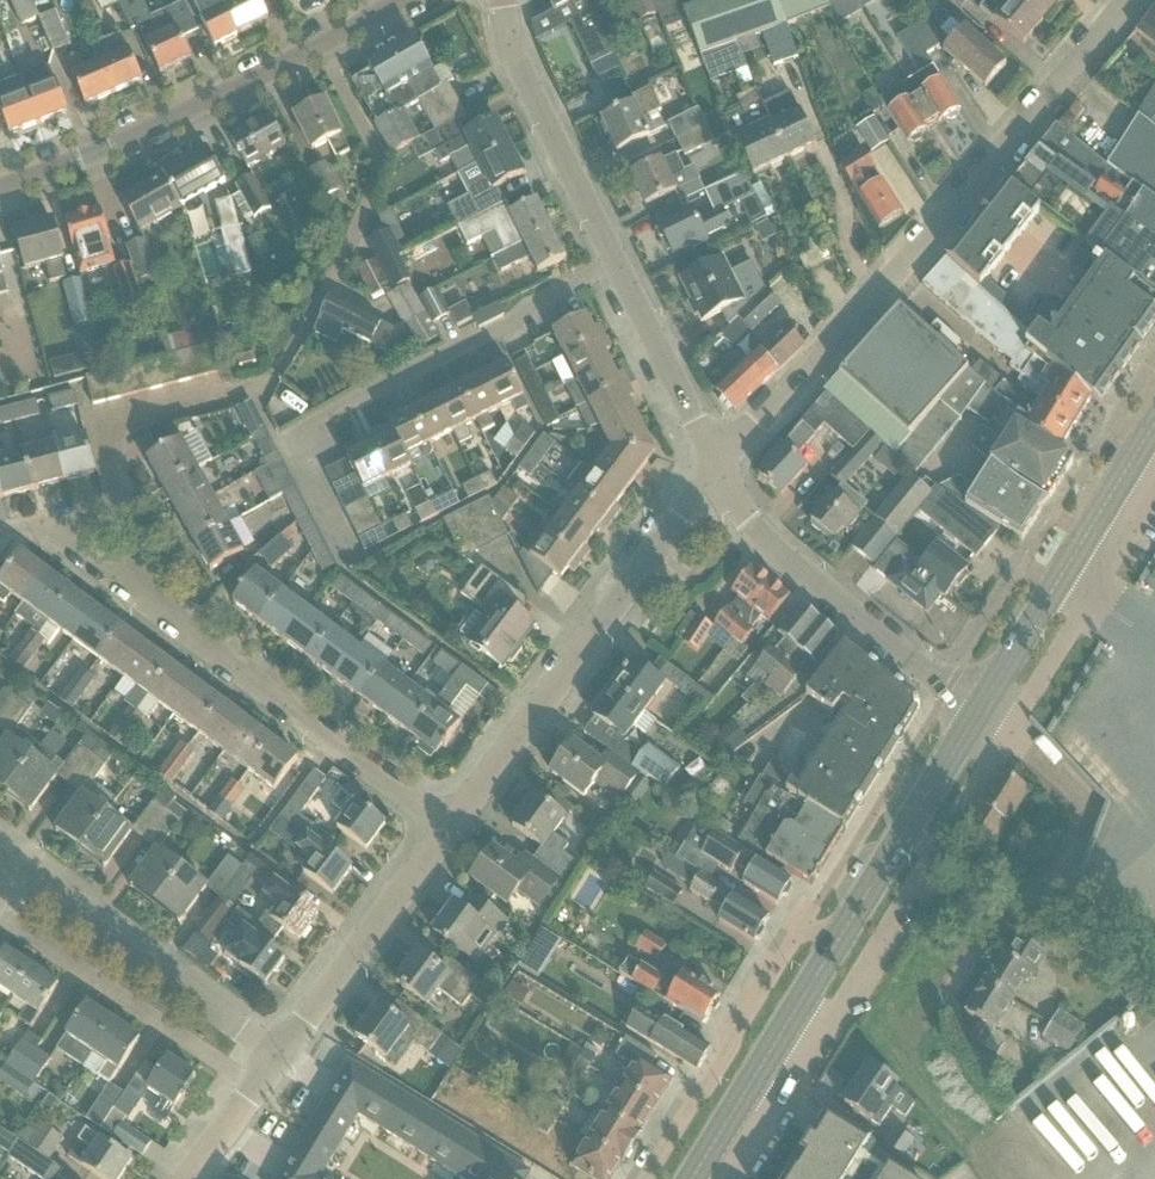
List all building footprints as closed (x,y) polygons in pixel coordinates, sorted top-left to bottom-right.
[(20,25),(38,18),(41,17),(34,0),(10,0),(20,25)] [(185,3),(150,20),(140,0),(119,0),(117,1),(132,31),(138,28),(146,44),(146,45),(160,74),(191,59),(182,40),(199,32),(185,3)] [(193,2),(201,19),(215,48),(238,37),(220,0),(197,0),(193,2)] [(238,37),(268,21),(258,0),(220,0),(238,37)] [(613,56),(585,0),(549,0),(555,12),(569,5),(576,21),(570,23),(592,66),(613,56)] [(656,15),(649,0),(629,0),(639,22),(656,15)] [(664,30),(687,21),(679,0),(651,0),(664,30)] [(738,43),(763,35),(787,26),(778,4),(776,5),(773,0),(717,0),(710,3),(709,0),(679,0),(687,21),(692,34),(701,56),(738,43)] [(832,8),(828,0),(788,0),(778,4),(787,26),(832,8)] [(972,0),(947,0),(961,12),(972,0)] [(980,9),(1023,45),(1043,21),(1018,0),(987,0),(980,9)] [(1043,21),(1061,0),(1018,0),(1043,21)] [(1136,32),(1154,47),(1154,7),(1136,32)] [(38,18),(39,18),(52,53),(70,46),(56,11),(49,13),(41,17),(38,18)] [(926,56),(939,48),(923,21),(896,38),(920,77),(908,84),(920,94),(939,125),(961,111),(926,56)] [(774,67),(798,59),(787,26),(763,35),(774,67)] [(1006,65),(967,30),(947,53),(968,72),(985,89),(1006,65)] [(879,49),(877,51),(869,34),(849,43),(857,60),(865,76),(887,66),(879,49)] [(100,63),(114,95),(143,82),(122,35),(94,48),(100,63)] [(412,35),(366,62),(373,71),(398,115),(419,102),(436,132),(466,116),(449,84),(454,81),(445,65),(433,71),(412,35)] [(741,88),(752,84),(738,43),(701,56),(711,82),(736,72),(741,88)] [(100,63),(84,70),(78,55),(65,60),(86,107),(114,95),(100,63)] [(38,125),(68,114),(50,66),(20,78),(26,94),(38,125)] [(401,118),(401,119),(398,115),(373,71),(353,83),(378,125),(376,127),(393,157),(416,144),(401,118)] [(26,94),(20,78),(0,85),(0,110),(10,136),(38,125),(26,94)] [(920,94),(908,84),(894,93),(889,95),(880,101),(907,144),(939,125),(920,94)] [(1136,115),(1139,117),(1138,118),(1154,130),(1154,85),(1136,115)] [(651,137),(666,130),(658,114),(661,112),(651,91),(646,94),(632,100),(635,106),(619,113),(618,112),(614,114),(614,115),(603,121),(611,139),(614,138),(620,152),(642,142),(651,137)] [(816,146),(790,92),(763,105),(772,126),(776,134),(788,159),(816,146)] [(760,100),(726,117),(726,118),(734,134),(754,176),(788,159),(776,134),(772,126),(763,105),(761,100),(760,100)] [(341,136),(342,135),(325,102),(296,117),(313,150),(329,142),(337,158),(349,151),(341,136)] [(676,140),(706,125),(699,110),(669,125),(676,140)] [(248,169),(257,164),(286,148),(280,137),(268,116),(230,137),(248,169)] [(889,142),(874,117),(856,128),(872,153),(889,142)] [(726,118),(707,127),(707,128),(715,143),(734,134),(726,118)] [(1106,167),(1154,205),(1154,130),(1138,118),(1107,166),(1106,167)] [(481,164),(511,149),(496,120),(435,151),(441,164),(451,159),(458,173),(480,162),(481,164)] [(685,158),(715,143),(707,128),(707,127),(706,125),(676,140),(685,158)] [(1039,148),(1061,164),(1077,176),(1097,189),(1094,194),(1111,206),(1117,209),(1114,214),(1121,219),(1126,222),(1148,237),(1147,238),(1152,241),(1154,244),(1154,205),(1106,167),(1107,166),(1080,145),(1056,126),(1039,148)] [(865,153),(855,159),(845,143),(833,151),(843,167),(841,168),(879,230),(904,214),(884,183),(875,189),(867,177),(876,171),(865,153)] [(458,228),(505,203),(497,189),(524,175),(511,149),(481,164),(480,162),(458,173),(470,196),(447,208),(458,228)] [(226,183),(218,171),(207,150),(163,175),(183,207),(226,183)] [(694,166),(684,171),(677,154),(631,176),(646,207),(676,193),(680,203),(706,192),(705,192),(694,166)] [(1008,184),(1041,210),(1070,232),(1071,232),(1112,264),(1154,297),(1153,298),(1154,299),(1154,244),(1152,241),(1147,238),(1148,237),(1126,222),(1121,219),(1114,214),(1117,209),(1111,206),(1094,194),(1097,189),(1077,176),(1061,164),(1049,180),(1026,161),(1008,184)] [(327,163),(310,172),(322,198),(340,189),(327,163)] [(121,199),(141,234),(184,210),(183,207),(163,175),(163,174),(121,199)] [(750,225),(764,218),(744,174),(715,187),(705,192),(706,192),(715,214),(740,202),(750,225)] [(253,176),(236,186),(241,195),(233,199),(244,220),(253,215),(254,218),(271,208),(253,176)] [(1007,183),(992,202),(1026,229),(1041,210),(1008,184),(1007,184),(1007,183)] [(226,226),(237,223),(232,202),(221,205),(226,226)] [(484,265),(552,231),(537,202),(510,215),(519,231),(508,237),(511,245),(481,260),(484,265)] [(986,210),(977,220),(1012,247),(1020,237),(1025,231),(1026,229),(992,202),(986,210)] [(101,209),(65,220),(81,275),(117,264),(101,209)] [(661,229),(656,231),(662,243),(666,240),(673,254),(691,245),(693,249),(707,242),(705,238),(722,229),(731,225),(725,212),(724,210),(715,214),(697,222),(692,211),(659,226),(661,229)] [(977,220),(962,240),(997,267),(1004,257),(1012,247),(977,220)] [(768,221),(757,227),(765,242),(776,236),(768,221)] [(16,232),(23,256),(26,271),(46,266),(50,283),(68,279),(63,260),(59,246),(53,223),(16,232)] [(539,273),(566,260),(552,231),(484,265),(486,271),(516,256),(520,264),(531,258),(539,273)] [(390,232),(368,243),(393,292),(411,283),(409,278),(399,260),(403,258),(390,232)] [(141,282),(159,276),(146,239),(128,246),(141,282)] [(962,240),(947,259),(979,288),(986,281),(990,275),(997,267),(962,240)] [(1086,247),(1079,257),(1087,264),(1095,254),(1086,247)] [(1079,257),(1071,266),(1080,273),(1087,264),(1079,257)] [(730,327),(739,319),(768,292),(752,263),(732,273),(724,258),(680,280),(702,323),(722,313),(730,327)] [(947,259),(923,286),(994,349),(995,348),(1013,363),(1010,368),(1022,377),(1018,381),(1042,401),(1036,409),(981,363),(972,372),(974,374),(973,375),(995,394),(1010,407),(1029,425),(1026,429),(1025,430),(1026,431),(1059,450),(1091,398),(1091,397),(1025,345),(1030,337),(1032,335),(1023,327),(1014,319),(1005,311),(997,304),(988,296),(979,288),(947,259)] [(391,292),(390,288),(375,261),(358,269),(370,293),(369,294),(373,301),(391,292)] [(130,264),(113,270),(126,306),(127,306),(128,310),(144,304),(130,264)] [(1025,345),(1091,397),(1091,398),(1101,406),(1154,327),(1154,299),(1153,298),(1154,297),(1112,264),(1055,342),(1037,326),(1032,335),(1030,337),(1025,345)] [(74,327),(92,322),(81,280),(63,285),(74,327)] [(986,281),(979,288),(988,296),(995,289),(986,281)] [(332,299),(315,333),(336,344),(343,331),(383,352),(384,351),(393,355),(414,343),(417,350),(439,337),(427,316),(408,285),(386,297),(403,326),(394,331),(332,299)] [(420,299),(422,303),(434,324),(451,315),(437,289),(420,299)] [(995,289),(988,296),(997,304),(1003,296),(995,289)] [(739,319),(751,333),(781,306),(768,293),(768,292),(739,319)] [(1003,296),(997,304),(1005,311),(1012,304),(1003,296)] [(1047,298),(1040,307),(1049,314),(1056,304),(1047,298)] [(1012,304),(1005,311),(1014,319),(1021,312),(1012,304)] [(480,330),(504,317),(499,307),(474,319),(480,330)] [(900,307),(823,392),(827,395),(870,434),(881,444),(887,449),(893,454),(927,416),(969,369),(902,309),(900,307)] [(1040,307),(1033,316),(1042,323),(1049,314),(1040,307)] [(1021,312),(1014,319),(1023,327),(1029,319),(1021,312)] [(599,326),(593,329),(587,316),(553,333),(566,357),(605,338),(599,326)] [(1029,319),(1023,327),(1032,335),(1037,326),(1029,319)] [(214,345),(222,343),(218,326),(185,334),(189,351),(200,349),(214,345)] [(735,412),(804,346),(803,345),(786,326),(717,392),(735,412)] [(604,352),(611,349),(605,338),(566,357),(577,381),(610,364),(604,352)] [(214,345),(200,349),(207,376),(221,373),(214,345)] [(207,376),(200,349),(189,351),(185,352),(192,380),(207,376)] [(171,356),(178,384),(192,380),(185,352),(171,356)] [(239,367),(256,363),(254,354),(237,358),(239,367)] [(65,383),(96,373),(90,356),(59,367),(65,383)] [(157,360),(164,387),(178,384),(171,356),(157,360)] [(495,370),(484,376),(497,400),(501,410),(512,404),(517,414),(529,407),(504,358),(492,364),(495,370)] [(523,380),(536,373),(528,358),(516,364),(523,380)] [(143,363),(150,391),(164,387),(157,360),(143,363)] [(378,362),(366,368),(370,377),(382,370),(378,362)] [(128,367),(136,395),(150,391),(143,363),(128,367)] [(623,373),(616,376),(610,364),(577,381),(565,386),(576,408),(588,403),(589,404),(628,384),(623,373)] [(128,367),(114,371),(122,399),(136,395),(128,367)] [(969,369),(927,416),(948,432),(967,409),(989,425),(973,449),(992,465),(993,466),(998,471),(1015,483),(1047,503),(1074,459),(1070,456),(1060,450),(1059,450),(1026,431),(1025,430),(1026,429),(1029,425),(1010,407),(995,394),(973,375),(974,374),(972,372),(969,369)] [(100,374),(107,402),(122,399),(114,371),(100,374)] [(530,393),(543,386),(536,373),(523,380),(530,393)] [(86,378),(93,406),(107,402),(100,374),(86,378)] [(489,416),(501,410),(497,400),(484,376),(472,382),(468,376),(458,381),(473,412),(477,422),(482,433),(494,427),(489,416)] [(466,427),(477,422),(473,412),(458,381),(445,387),(448,394),(437,399),(449,424),(448,425),(453,433),(459,445),(472,438),(466,427)] [(628,399),(634,396),(628,384),(589,404),(588,403),(575,410),(586,431),(600,426),(601,428),(634,412),(628,399)] [(537,406),(549,400),(543,386),(530,393),(537,406)] [(74,392),(49,399),(52,412),(78,406),(74,392)] [(805,419),(802,423),(803,424),(816,436),(825,426),(854,452),(870,434),(827,395),(814,411),(805,419)] [(421,399),(410,405),(426,436),(430,445),(453,433),(448,425),(449,424),(437,399),(425,405),(421,399)] [(541,415),(554,408),(549,400),(537,406),(541,415)] [(40,416),(37,402),(12,409),(16,422),(40,416)] [(426,436),(410,405),(386,417),(394,434),(395,433),(396,433),(403,447),(405,450),(405,451),(412,465),(431,456),(430,455),(431,454),(431,453),(433,452),(429,445),(430,445),(426,436)] [(547,428),(560,421),(554,408),(541,415),(547,428)] [(16,422),(12,409),(0,412),(0,426),(16,422)] [(634,412),(601,428),(611,449),(642,452),(643,446),(650,442),(634,412)] [(927,416),(893,454),(906,467),(914,474),(948,432),(927,416)] [(148,461),(164,489),(197,470),(182,442),(196,433),(190,420),(148,432),(160,453),(148,461)] [(772,460),(758,475),(781,496),(797,478),(806,468),(796,458),(816,436),(803,424),(783,446),(782,446),(770,459),(772,460)] [(527,445),(535,434),(523,425),(515,436),(527,445)] [(266,460),(278,453),(267,431),(254,438),(266,460)] [(405,450),(403,447),(396,433),(395,433),(394,434),(383,440),(380,433),(368,439),(388,479),(413,466),(412,465),(405,451),(405,450)] [(549,452),(555,443),(544,434),(537,443),(549,452)] [(848,458),(831,478),(841,487),(842,486),(844,488),(844,487),(858,472),(871,457),(869,456),(881,444),(870,434),(854,452),(848,458)] [(517,459),(527,445),(515,436),(505,451),(517,459)] [(64,483),(95,475),(86,437),(55,445),(64,483)] [(364,491),(388,479),(368,439),(356,445),(360,451),(347,457),(348,460),(355,473),(362,487),(364,491)] [(539,465),(549,452),(537,443),(527,457),(539,465)] [(34,490),(64,483),(55,445),(24,453),(34,490)] [(611,449),(594,473),(624,495),(648,463),(641,459),(642,452),(611,449)] [(887,449),(876,460),(896,479),(906,467),(893,454),(887,449)] [(34,490),(24,453),(0,459),(0,488),(3,498),(34,490)] [(530,477),(539,465),(527,457),(518,469),(530,477)] [(332,485),(355,473),(348,460),(325,471),(332,485)] [(283,494),(296,487),(284,465),(272,472),(283,494)] [(624,495),(594,473),(583,465),(567,486),(578,495),(613,521),(621,510),(616,505),(624,495)] [(957,478),(938,488),(1001,529),(1022,542),(1023,542),(1047,503),(1015,483),(998,471),(993,466),(992,465),(975,490),(968,485),(957,478)] [(164,489),(179,516),(213,497),(197,470),(164,489)] [(497,485),(492,476),(490,472),(477,479),(484,492),(497,485)] [(339,499),(362,487),(355,473),(332,485),(339,499)] [(908,476),(851,549),(874,567),(917,512),(932,491),(922,482),(920,486),(908,476)] [(484,492),(477,479),(462,486),(468,500),(484,492)] [(932,491),(917,512),(958,544),(976,559),(1001,529),(938,488),(926,479),(922,482),(932,491)] [(826,501),(811,520),(813,521),(812,526),(819,532),(824,530),(835,539),(844,528),(848,531),(862,512),(867,507),(852,495),(844,488),(842,486),(841,487),(834,496),(831,494),(826,501)] [(298,522),(310,516),(296,487),(283,494),(298,522)] [(369,499),(364,491),(362,487),(339,499),(345,511),(369,499)] [(511,510),(519,500),(504,488),(496,498),(511,510)] [(436,516),(459,504),(452,491),(430,503),(436,516)] [(606,530),(613,521),(578,495),(563,515),(592,537),(600,526),(606,530)] [(195,544),(228,526),(213,497),(179,516),(195,544)] [(502,521),(511,510),(496,498),(493,503),(502,521)] [(352,525),(375,513),(369,499),(345,511),(352,525)] [(502,521),(493,503),(491,499),(444,522),(463,559),(508,536),(501,523),(502,521)] [(421,523),(436,516),(430,503),(415,510),(421,523)] [(358,539),(382,527),(375,513),(352,525),(358,539)] [(398,535),(413,528),(406,515),(392,522),(398,535)] [(584,547),(592,537),(563,515),(547,537),(581,562),(582,563),(590,552),(584,547)] [(312,550),(325,544),(310,516),(298,522),(312,550)] [(244,553),(228,526),(195,544),(210,572),(244,553)] [(365,552),(389,540),(382,527),(358,539),(365,552)] [(286,544),(295,535),(289,529),(259,555),(271,569),(293,550),(286,544)] [(574,573),(582,563),(581,562),(547,537),(531,558),(560,579),(569,568),(574,573)] [(323,572),(336,565),(325,544),(312,550),(323,572)] [(917,575),(902,563),(888,581),(927,613),(941,595),(945,598),(967,570),(939,548),(917,575)] [(902,563),(904,561),(890,550),(873,570),(888,581),(902,563)] [(47,572),(22,554),(0,584),(0,601),(3,604),(11,594),(18,599),(23,603),(24,604),(47,572)] [(489,615),(487,618),(468,642),(503,668),(534,626),(500,601),(510,588),(481,566),(460,594),(489,615)] [(772,583),(753,567),(732,593),(739,599),(729,611),(727,610),(715,624),(729,635),(772,583)] [(49,623),(72,591),(47,572),(24,604),(23,603),(15,615),(34,629),(32,632),(38,637),(49,623)] [(260,623),(283,592),(257,573),(244,590),(241,588),(239,591),(242,593),(234,604),(260,623)] [(353,604),(362,593),(342,578),(334,589),(353,603),(353,604)] [(747,650),(743,646),(754,632),(751,631),(762,618),(769,624),(790,598),(772,583),(729,635),(732,638),(722,651),(737,662),(747,650)] [(74,641),(98,610),(72,591),(49,623),(38,637),(32,632),(21,647),(34,657),(45,642),(49,644),(59,630),(74,641)] [(285,642),(308,611),(283,592),(260,623),(285,642)] [(386,611),(382,608),(362,593),(353,604),(353,603),(346,612),(365,627),(357,638),(362,642),(378,622),(386,611)] [(773,680),(819,622),(801,607),(778,634),(786,641),(775,654),(771,650),(748,678),(755,684),(741,698),(748,705),(751,701),(766,687),(773,680)] [(98,659),(122,628),(98,610),(74,641),(98,659)] [(311,661),(334,630),(308,611),(285,642),(311,661)] [(412,630),(393,616),(386,611),(378,622),(385,627),(404,641),(412,630)] [(684,643),(699,619),(691,614),(675,637),(684,643)] [(699,619),(684,643),(695,650),(711,627),(699,619)] [(807,658),(826,673),(848,645),(847,645),(837,639),(838,638),(819,622),(773,680),(766,687),(780,699),(801,674),(798,672),(799,671),(798,669),(807,658)] [(124,678),(147,647),(122,628),(98,659),(124,678)] [(336,680),(359,649),(334,630),(311,661),(336,680)] [(423,656),(432,645),(412,630),(404,641),(423,656)] [(773,759),(761,778),(772,785),(771,786),(782,794),(783,794),(784,794),(846,831),(869,792),(893,753),(905,734),(918,713),(916,698),(886,675),(857,652),(848,645),(826,673),(807,697),(817,704),(833,716),(844,703),(853,710),(843,726),(838,733),(828,727),(826,730),(824,729),(821,733),(833,741),(820,762),(810,756),(805,764),(817,772),(814,778),(810,775),(804,783),(801,781),(796,788),(789,783),(787,779),(782,771),(781,767),(780,759),(773,759)] [(22,672),(34,657),(21,647),(9,663),(22,672)] [(124,678),(148,696),(172,665),(147,647),(124,678)] [(361,699),(384,668),(359,649),(336,680),(361,699)] [(454,679),(463,668),(443,653),(434,664),(454,679)] [(616,687),(614,691),(645,714),(645,713),(664,688),(652,679),(652,678),(634,663),(628,671),(626,670),(625,672),(622,669),(611,684),(616,687)] [(131,707),(120,722),(126,727),(132,731),(133,732),(144,717),(147,719),(159,704),(174,715),(197,684),(172,665),(137,712),(131,707)] [(688,698),(697,687),(669,666),(660,677),(688,698)] [(386,717),(409,686),(384,668),(361,699),(386,717)] [(480,698),(489,687),(463,668),(454,679),(438,698),(439,699),(411,737),(437,755),(443,748),(445,749),(448,745),(446,744),(460,725),(447,714),(467,688),(480,698)] [(84,694),(94,679),(81,670),(71,684),(84,694)] [(72,709),(84,694),(71,684),(59,700),(72,709)] [(199,734),(222,702),(197,684),(174,715),(199,734)] [(427,690),(422,696),(409,686),(386,717),(411,737),(439,699),(438,698),(427,690)] [(39,696),(27,687),(17,699),(18,700),(0,725),(0,728),(12,737),(32,710),(30,708),(39,696)] [(705,710),(713,699),(697,687),(688,698),(705,710)] [(593,717),(625,740),(635,727),(645,735),(656,721),(645,713),(645,714),(614,691),(612,693),(607,689),(596,704),(601,707),(593,717)] [(17,699),(5,690),(0,698),(0,725),(18,700),(17,699)] [(225,753),(248,722),(222,702),(199,734),(225,753)] [(126,727),(120,722),(109,737),(122,747),(133,732),(132,731),(126,727)] [(248,771),(272,739),(248,722),(225,753),(248,771)] [(734,723),(710,743),(725,760),(748,740),(734,723)] [(57,777),(60,772),(72,781),(102,743),(89,733),(79,745),(65,765),(41,747),(7,792),(31,810),(43,795),(57,777)] [(7,792),(41,747),(23,734),(15,745),(9,740),(0,752),(0,787),(7,792)] [(68,759),(75,744),(59,737),(52,752),(68,759)] [(640,757),(633,752),(614,737),(605,749),(610,753),(610,754),(632,770),(642,758),(640,757)] [(275,790),(298,759),(272,739),(248,771),(275,790)] [(102,743),(72,781),(87,792),(83,797),(58,830),(82,848),(108,813),(107,812),(116,800),(94,784),(107,766),(106,765),(115,752),(102,743)] [(639,777),(639,776),(632,770),(610,754),(601,765),(573,744),(552,773),(585,798),(596,784),(620,802),(624,796),(639,777)] [(183,769),(194,755),(181,745),(170,760),(183,769)] [(640,775),(647,780),(649,778),(664,789),(670,782),(679,769),(648,745),(640,757),(642,758),(632,770),(639,776),(640,775)] [(172,784),(183,769),(170,760),(159,775),(172,784)] [(966,825),(997,844),(1030,790),(999,771),(966,825)] [(315,772),(289,807),(300,816),(326,780),(315,772)] [(639,777),(624,796),(635,805),(650,785),(639,777)] [(232,807),(244,792),(231,782),(220,797),(232,807)] [(350,783),(343,793),(357,803),(358,804),(365,794),(350,783)] [(559,786),(553,794),(564,802),(570,794),(559,786)] [(812,886),(846,831),(784,794),(783,794),(782,794),(771,786),(766,795),(756,811),(738,841),(812,886)] [(164,790),(155,802),(136,828),(148,837),(168,811),(173,803),(173,802),(176,798),(164,790)] [(366,850),(386,825),(358,804),(357,803),(343,793),(341,792),(332,805),(346,816),(337,828),(366,850)] [(221,822),(232,807),(220,797),(209,812),(221,822)] [(576,870),(559,858),(567,846),(552,835),(564,820),(534,797),(512,826),(542,848),(534,860),(566,885),(576,870)] [(168,811),(148,837),(162,847),(181,821),(182,821),(188,813),(173,803),(168,811)] [(280,819),(269,833),(270,833),(296,853),(298,851),(313,861),(304,873),(314,881),(333,895),(352,870),(333,855),(328,851),(335,842),(300,816),(289,807),(280,819)] [(107,866),(119,849),(132,832),(108,813),(82,848),(107,866)] [(713,816),(706,828),(715,833),(725,840),(733,828),(713,816)] [(744,885),(777,906),(792,881),(772,868),(725,840),(715,833),(702,853),(685,843),(682,847),(675,843),(668,854),(675,858),(674,860),(691,870),(691,869),(706,878),(715,863),(731,874),(736,866),(750,875),(744,885)] [(133,885),(156,904),(183,869),(160,851),(145,869),(133,885)] [(254,851),(245,863),(270,881),(278,870),(254,851)] [(548,913),(566,885),(534,860),(528,855),(518,868),(494,851),(472,880),(507,906),(518,890),(544,909),(548,913)] [(232,885),(244,868),(227,855),(207,882),(224,894),(232,885)] [(181,922),(194,905),(207,887),(183,869),(156,904),(181,922)] [(720,922),(734,930),(754,943),(770,918),(706,878),(691,869),(691,870),(683,882),(693,888),(690,892),(711,905),(712,903),(727,911),(720,922)] [(683,891),(654,873),(645,886),(675,903),(683,891)] [(299,940),(318,914),(276,883),(266,897),(275,904),(259,925),(277,938),(284,929),(299,940)] [(224,894),(222,898),(231,905),(241,892),(232,885),(224,894)] [(506,920),(492,910),(473,895),(461,911),(454,905),(434,932),(446,941),(445,942),(448,945),(448,943),(453,947),(463,954),(476,937),(487,946),(506,920)] [(216,903),(194,932),(208,943),(230,914),(216,903)] [(277,938),(259,925),(238,909),(228,924),(240,933),(225,954),(266,985),(285,959),(270,948),(277,938)] [(542,930),(535,942),(549,951),(557,939),(542,930)] [(657,961),(667,947),(646,934),(636,948),(657,961)] [(1013,1001),(1028,976),(1035,980),(1047,959),(1017,940),(1007,958),(1002,954),(984,984),(1013,1001)] [(15,997),(33,968),(6,950),(0,959),(0,987),(15,997)] [(462,1007),(470,995),(488,1009),(498,996),(480,982),(464,970),(455,963),(446,975),(417,954),(396,982),(403,988),(402,989),(406,992),(407,990),(426,1005),(437,991),(438,990),(462,1007)] [(703,1026),(721,997),(700,985),(685,975),(677,988),(641,967),(628,958),(619,974),(632,982),(683,1013),(703,1026)] [(32,1027),(46,1005),(59,985),(33,968),(15,997),(30,1007),(21,1020),(32,1027)] [(513,984),(506,995),(521,1004),(529,993),(513,984)] [(984,1048),(1013,1001),(984,984),(965,1014),(979,1022),(969,1039),(984,1048)] [(385,1059),(403,1036),(404,1035),(427,1053),(441,1035),(398,1002),(389,1014),(378,1006),(355,1036),(385,1059)] [(93,1053),(114,1022),(87,1004),(58,1048),(84,1065),(92,1053),(93,1053)] [(619,1023),(677,1059),(683,1063),(698,1072),(711,1050),(695,1040),(677,1029),(665,1021),(660,1030),(635,1015),(628,1010),(619,1023)] [(1077,1040),(1085,1027),(1059,1011),(1051,1024),(1077,1040)] [(111,1084),(140,1039),(114,1022),(93,1053),(108,1063),(99,1076),(111,1084)] [(1069,1054),(1077,1040),(1051,1024),(1043,1038),(1069,1054)] [(6,1065),(20,1074),(37,1050),(44,1040),(30,1031),(6,1065)] [(635,1068),(623,1087),(656,1108),(672,1082),(651,1068),(657,1058),(626,1038),(615,1056),(635,1068)] [(578,1062),(590,1068),(599,1053),(587,1046),(578,1062)] [(37,1050),(20,1074),(34,1084),(51,1059),(37,1050)] [(134,1080),(149,1089),(164,1099),(154,1114),(154,1115),(165,1122),(196,1076),(169,1058),(160,1072),(146,1062),(134,1080)] [(590,1068),(578,1062),(569,1077),(580,1084),(590,1068)] [(533,1175),(352,1064),(316,1122),(347,1141),(361,1118),(462,1178),(530,1178),(533,1175)] [(24,1099),(34,1084),(20,1074),(6,1065),(0,1074),(0,1083),(24,1099)] [(870,1066),(845,1104),(854,1110),(879,1127),(891,1108),(905,1117),(914,1104),(903,1091),(896,1087),(897,1085),(870,1066)] [(118,1104),(122,1097),(108,1087),(87,1120),(101,1129),(118,1104)] [(606,1114),(639,1134),(656,1108),(623,1087),(606,1114)] [(534,1110),(555,1122),(565,1107),(543,1094),(534,1110)] [(49,1096),(40,1110),(48,1116),(58,1102),(49,1096)] [(113,1137),(122,1144),(142,1157),(152,1143),(131,1130),(122,1124),(130,1112),(118,1104),(101,1129),(113,1137)] [(555,1122),(534,1110),(531,1115),(541,1121),(535,1130),(546,1137),(555,1122)] [(606,1114),(589,1142),(622,1162),(624,1163),(641,1135),(639,1134),(606,1114)] [(62,1137),(44,1124),(33,1117),(18,1140),(47,1159),(62,1137)] [(868,1146),(829,1121),(816,1141),(811,1138),(801,1153),(807,1157),(798,1172),(797,1171),(792,1178),(847,1178),(868,1146)] [(1046,1143),(1054,1152),(1079,1129),(1072,1121),(1046,1143)] [(914,1141),(896,1129),(885,1145),(888,1147),(903,1157),(905,1155),(914,1141)] [(8,1158),(15,1147),(19,1142),(0,1130),(0,1147),(9,1154),(7,1158),(8,1158)] [(94,1175),(100,1178),(120,1178),(132,1162),(86,1130),(79,1140),(68,1157),(94,1175)] [(282,1178),(325,1178),(324,1178),(338,1155),(308,1136),(282,1178)] [(8,1158),(39,1178),(54,1178),(55,1177),(57,1178),(63,1171),(56,1166),(19,1142),(15,1147),(8,1158)] [(586,1176),(591,1178),(612,1178),(622,1162),(589,1142),(573,1168),(586,1176)] [(8,1158),(7,1158),(9,1154),(0,1147),(0,1170),(8,1158)] [(890,1170),(884,1178),(904,1178),(890,1170)]
